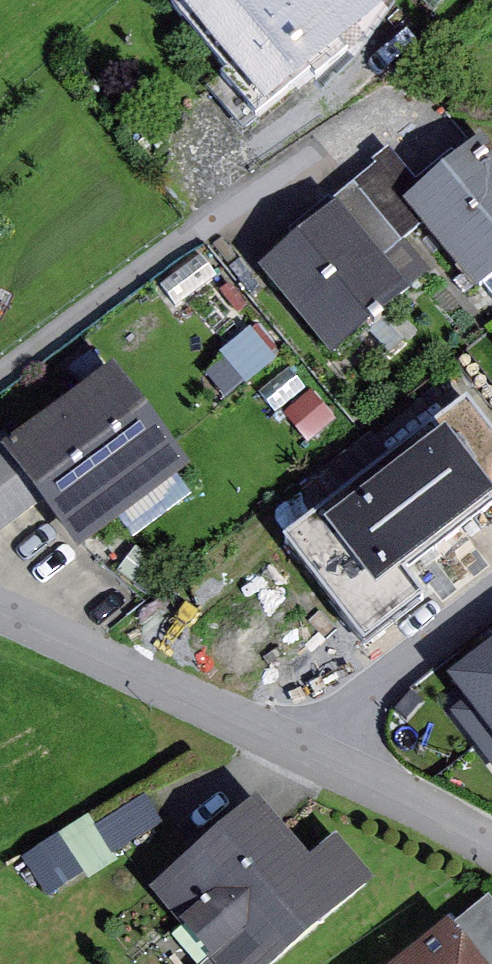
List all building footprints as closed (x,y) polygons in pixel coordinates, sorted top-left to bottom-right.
[(173,5),(260,113),(315,69),(401,1),(400,0),(178,0),(173,5)] [(401,1),(315,69),(329,89),(360,60),(384,86),(434,38),(401,1)] [(429,184),(397,145),(294,229),(301,237),(259,271),(333,360),(440,273),(412,240),(429,226),(482,290),(491,282),(491,139),(489,135),(429,184)] [(213,254),(169,283),(183,303),(226,274),(213,254)] [(42,503),(81,553),(193,467),(114,364),(1,451),(0,450),(0,535),(42,503)] [(319,392),(294,414),(317,440),(342,418),(319,392)] [(472,397),(284,537),(365,645),(426,600),(403,571),(491,505),(491,423),(472,397)] [(491,713),(491,650),(462,673),(491,713)] [(315,860),(261,799),(153,893),(215,963),(285,963),(381,881),(342,836),(315,860)] [(49,895),(116,854),(91,814),(24,855),(49,895)] [(397,963),(491,963),(491,899),(455,928),(450,922),(397,963)]
